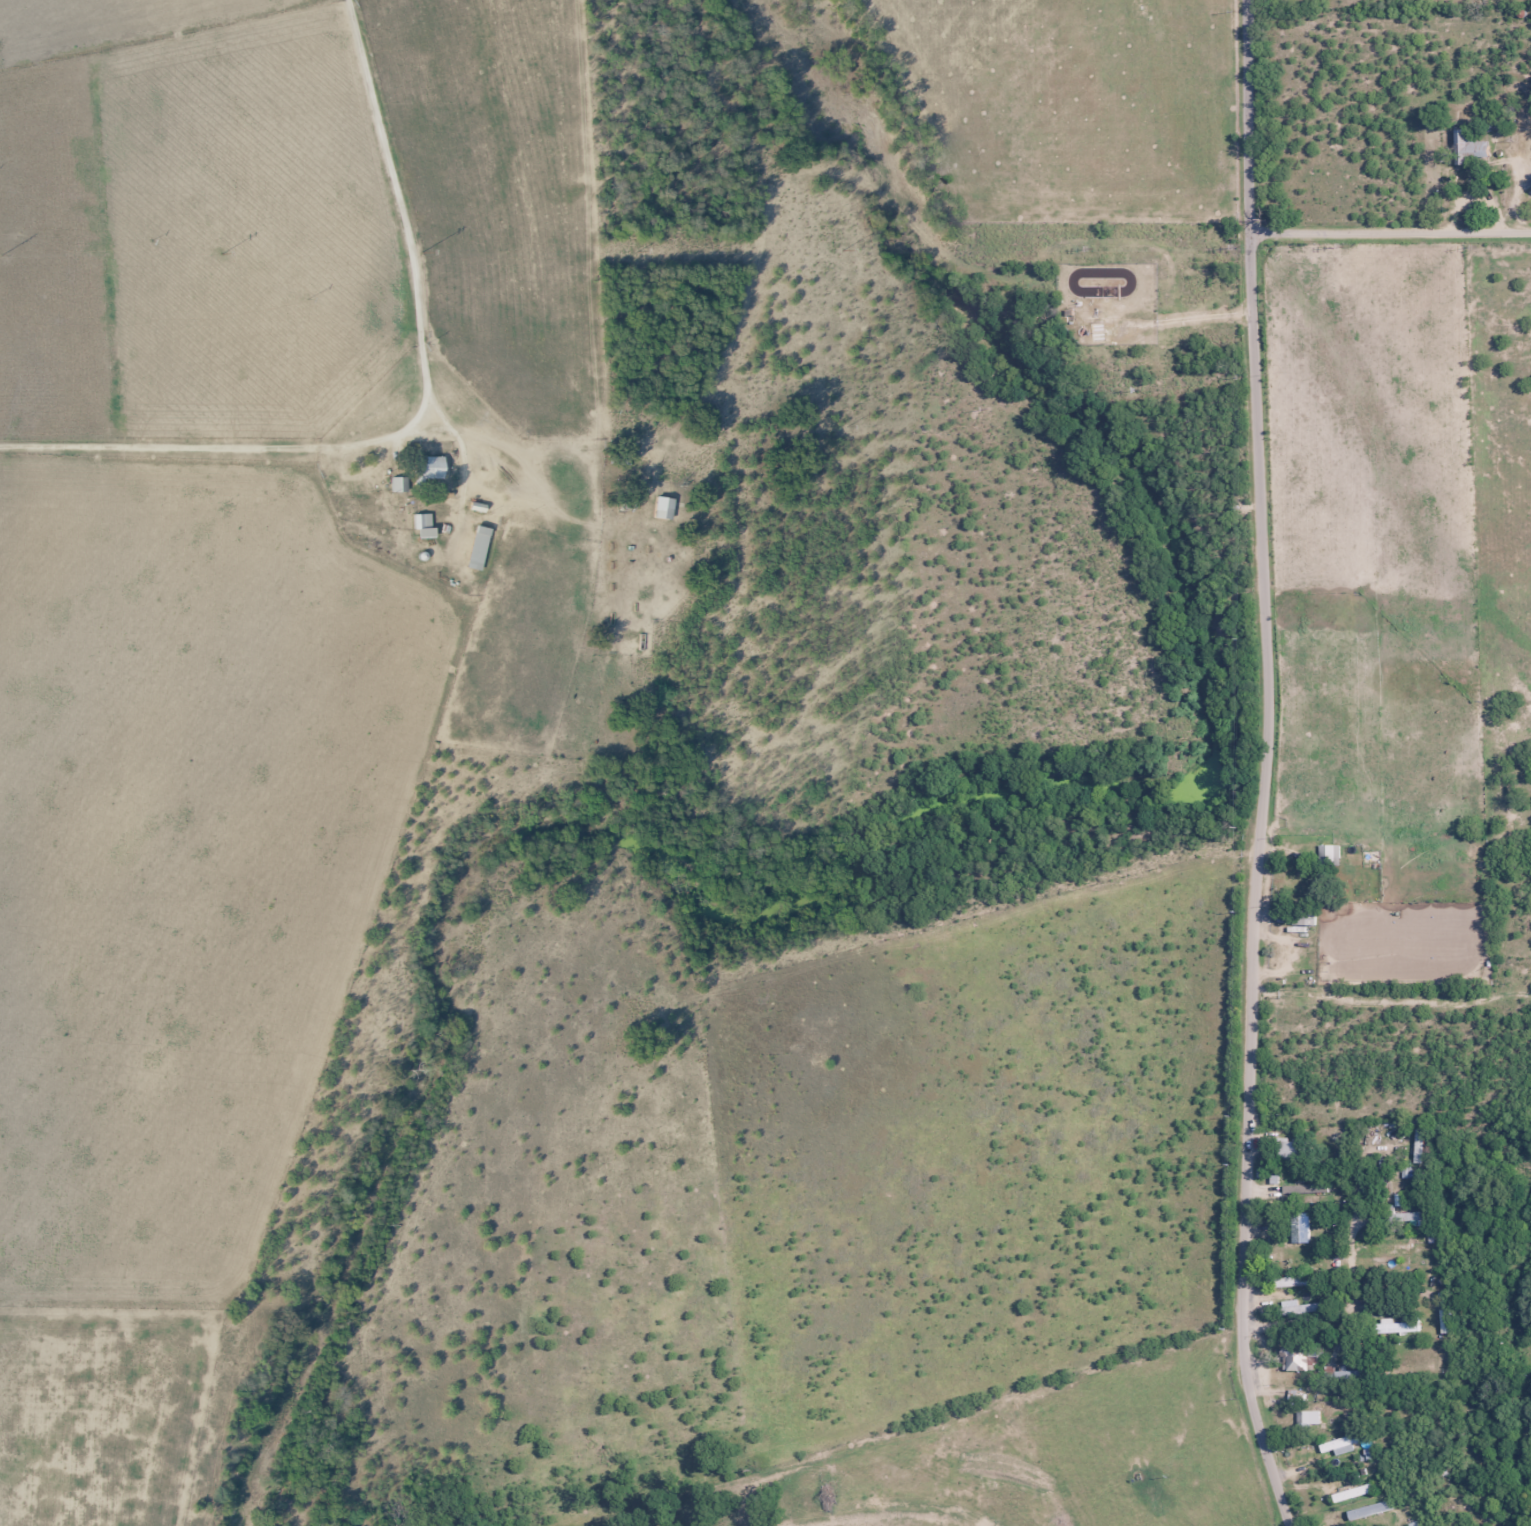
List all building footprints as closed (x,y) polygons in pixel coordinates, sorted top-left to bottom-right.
[(1469,129),(1456,129),(1457,162),(1487,162),(1486,140),(1469,141),(1469,129)] [(440,456),(411,456),(411,480),(440,480),(440,456)] [(669,520),(670,497),(652,496),(651,519),(669,520)] [(429,538),(429,513),(411,513),(411,539),(429,538)] [(479,570),(486,528),(470,526),(463,568),(479,570)] [(1319,844),(1319,865),(1339,865),(1339,844),(1319,844)] [(1279,1144),(1281,1157),(1296,1154),(1293,1141),(1279,1144)] [(1310,1242),(1310,1212),(1291,1212),(1291,1242),(1310,1242)] [(1419,1226),(1419,1213),(1387,1213),(1387,1226),(1419,1226)] [(1319,1286),(1319,1276),(1276,1276),(1276,1286),(1319,1286)] [(1310,1370),(1310,1345),(1288,1345),(1288,1370),(1310,1370)] [(1354,1450),(1351,1435),(1319,1442),(1321,1453),(1334,1450),(1335,1454),(1354,1450)] [(1331,1494),(1334,1502),(1371,1491),(1369,1483),(1331,1494)]
